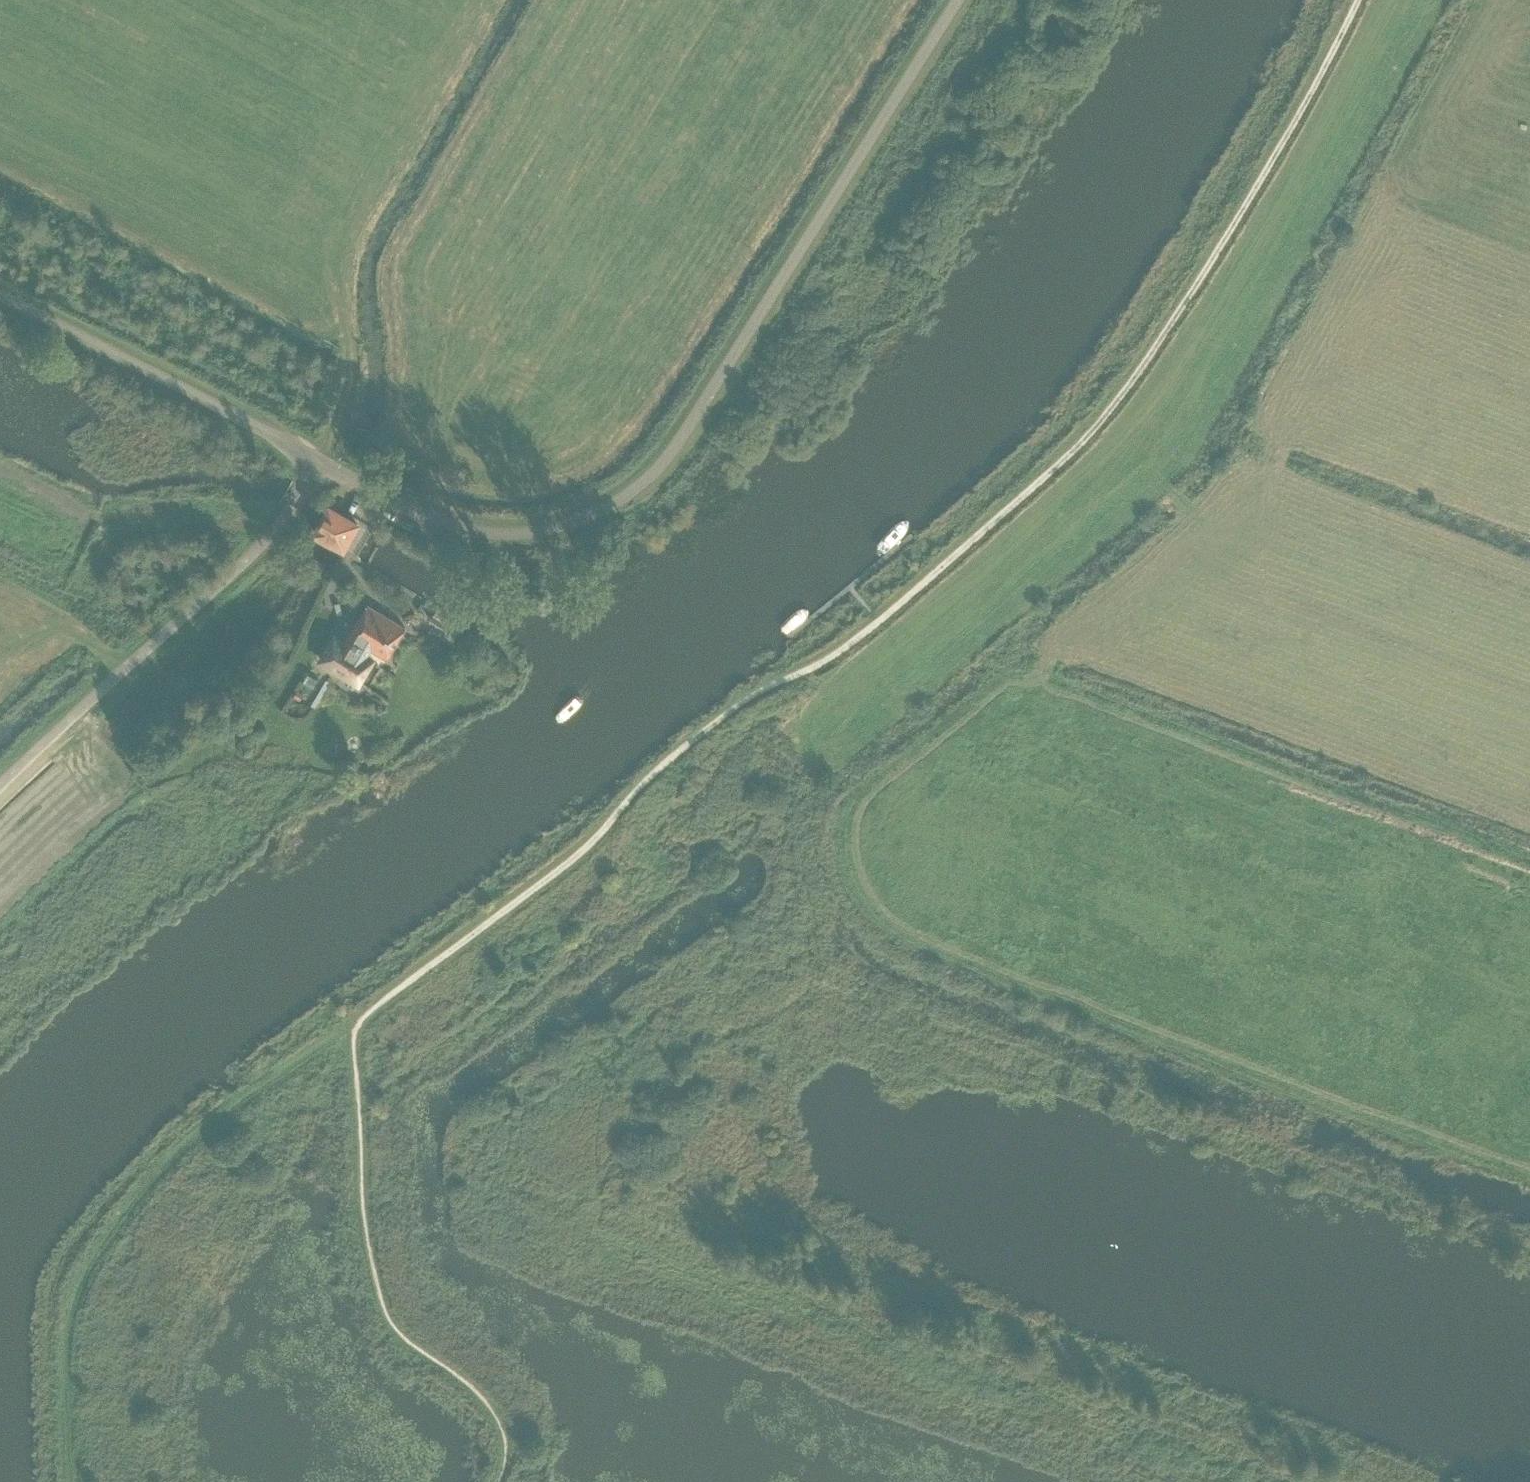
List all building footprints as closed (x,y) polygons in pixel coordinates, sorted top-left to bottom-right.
[(357,524),(329,508),(315,532),(323,536),(332,541),(343,548),(357,524)] [(439,603),(428,622),(449,634),(460,615),(439,603)] [(387,659),(405,628),(368,606),(359,621),(357,620),(348,636),(349,637),(345,645),(336,639),(335,641),(336,641),(324,661),(323,661),(323,662),(359,684),(360,683),(359,682),(371,662),(372,662),(372,661),(363,655),(367,647),(387,659)]
